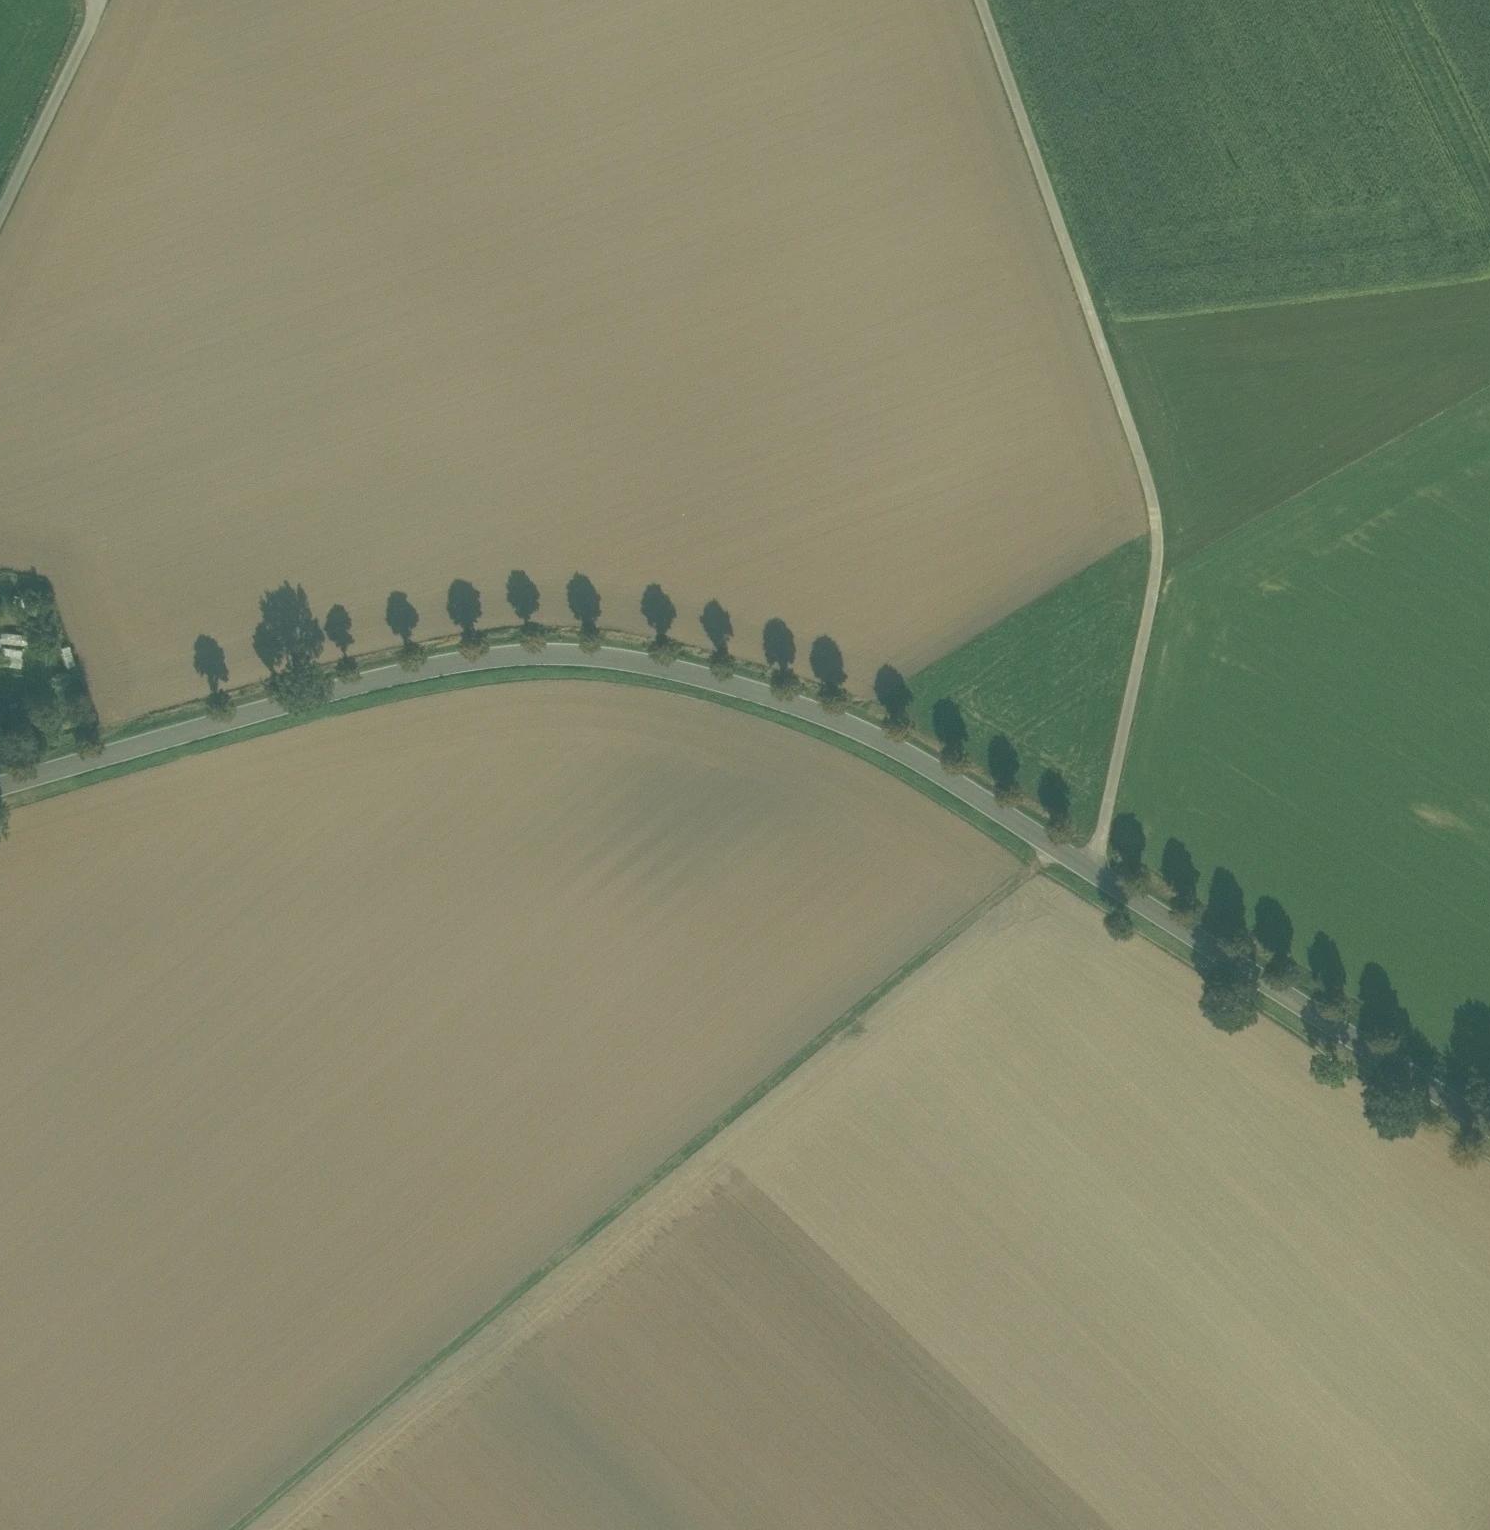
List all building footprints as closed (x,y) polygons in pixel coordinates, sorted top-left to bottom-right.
[(25,632),(0,631),(0,642),(0,663),(24,664),(25,632)]
